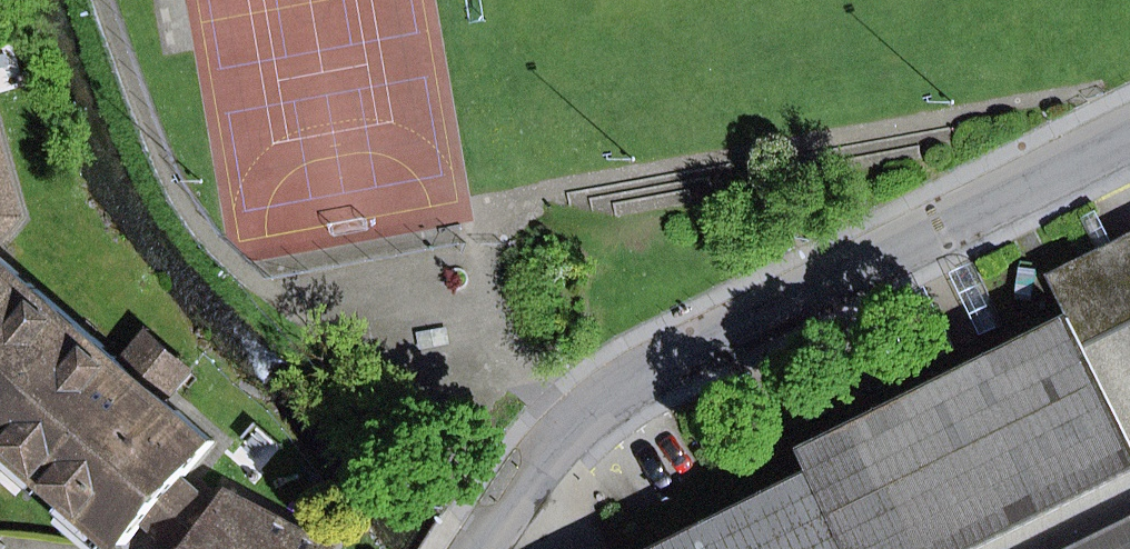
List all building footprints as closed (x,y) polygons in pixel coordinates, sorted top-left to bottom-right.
[(12,190),(0,147),(0,193),(12,190)] [(19,218),(12,190),(0,193),(0,234),(19,218)] [(1099,250),(1115,242),(1099,210),(1083,218),(1099,250)] [(1115,242),(1119,250),(1129,245),(1129,235),(1115,242)] [(1119,250),(1115,242),(1099,250),(1049,275),(1071,319),(807,451),(817,473),(666,548),(1129,548),(1129,245),(1119,250)] [(87,332),(0,257),(0,433),(87,332)] [(118,359),(87,332),(0,433),(0,434),(11,444),(54,481),(75,499),(118,537),(127,544),(144,523),(179,483),(214,442),(166,401),(191,372),(143,331),(118,359)] [(54,481),(11,444),(0,457),(43,494),(54,481)] [(173,548),(199,548),(212,526),(179,483),(144,523),(173,548)] [(118,537),(75,499),(64,512),(106,548),(108,548),(118,537)] [(326,547),(268,516),(261,529),(223,509),(212,526),(199,548),(325,548),(326,547)]
